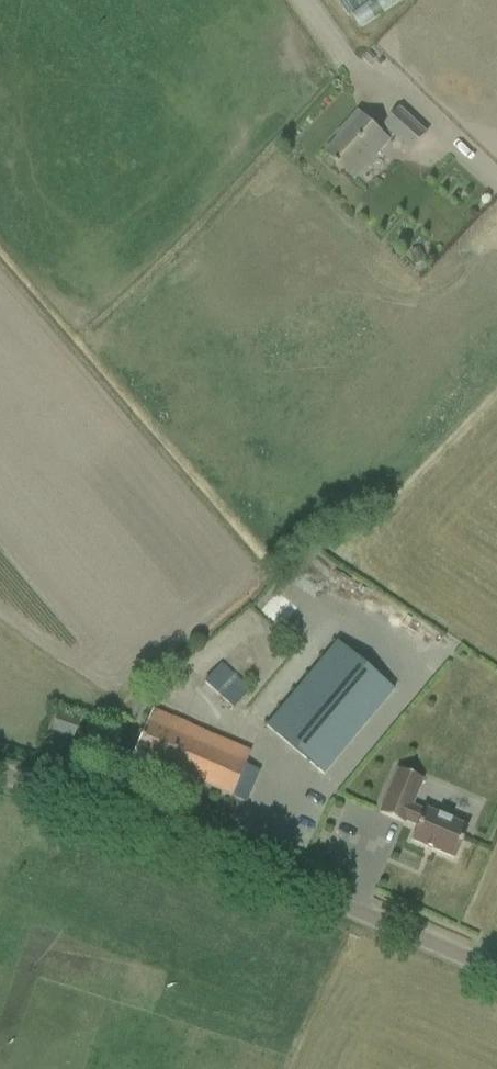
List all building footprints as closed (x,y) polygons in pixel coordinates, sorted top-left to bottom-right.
[(348,17),(366,5),(373,0),(337,0),(348,17)] [(327,157),(355,182),(393,135),(412,150),(427,134),(401,110),(386,126),(387,128),(381,135),(359,114),(345,129),(348,131),(339,142),(327,157)] [(421,250),(411,252),(414,267),(424,264),(421,250)] [(336,644),(266,727),(323,775),(393,692),(336,644)] [(204,684),(206,685),(199,693),(209,701),(215,693),(233,708),(248,692),(219,667),(204,684)] [(259,772),(244,765),(249,753),(153,711),(133,755),(245,804),(259,772)] [(56,716),(51,731),(73,739),(78,723),(56,716)] [(422,781),(398,770),(379,814),(403,824),(405,822),(416,827),(410,841),(454,860),(467,829),(424,810),(423,812),(411,807),(422,781)]
